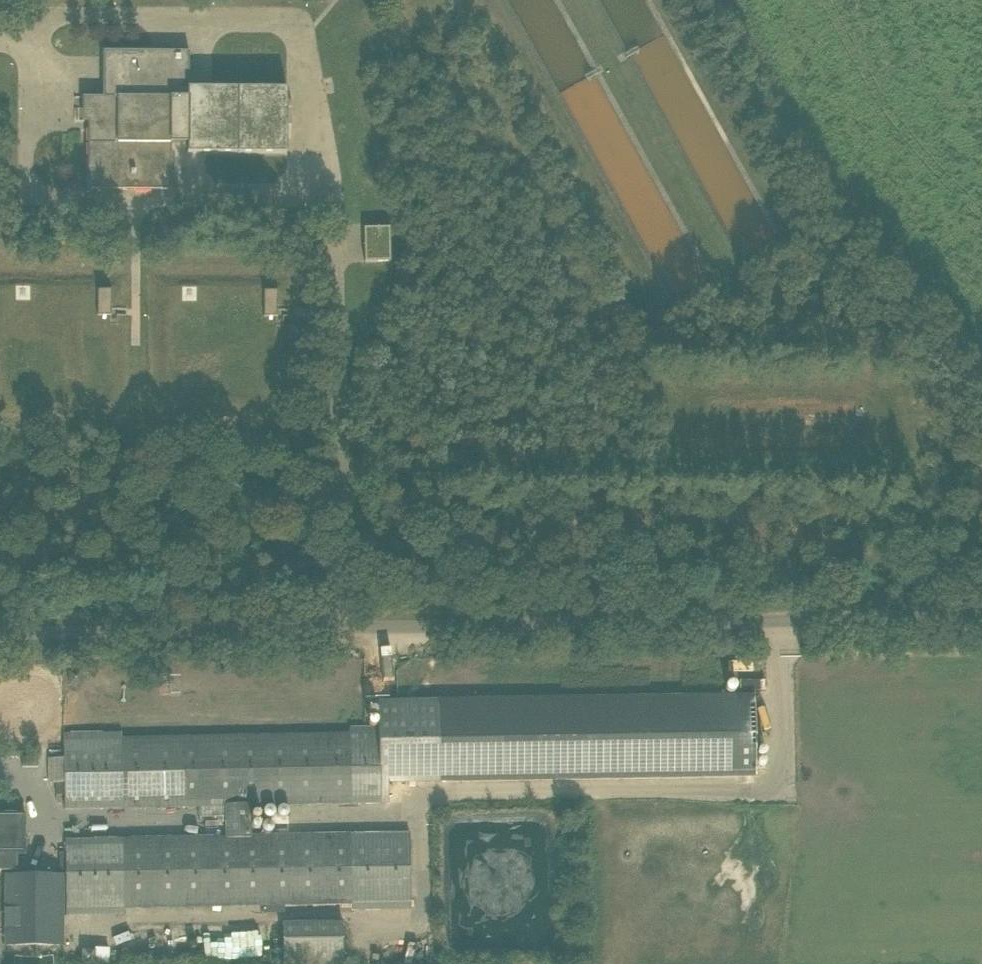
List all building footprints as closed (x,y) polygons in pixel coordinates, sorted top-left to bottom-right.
[(185,153),(287,154),(287,88),(189,88),(189,51),(103,50),(103,96),(82,96),(82,121),(88,121),(88,189),(170,190),(170,145),(185,145),(185,153)] [(364,228),(365,262),(391,261),(389,226),(364,228)] [(108,402),(112,292),(7,287),(2,397),(108,402)] [(278,402),(277,292),(171,293),(172,404),(278,402)] [(199,817),(227,817),(227,833),(65,835),(67,915),(125,914),(124,908),(353,904),(353,910),(410,909),(409,830),(248,833),(247,804),(388,802),(387,782),(755,776),(754,694),(378,700),(378,726),(349,726),(349,733),(122,737),(122,731),(65,732),(65,809),(198,807),(199,817)] [(17,870),(18,853),(24,853),(24,814),(0,814),(0,813),(0,870),(17,870)] [(62,876),(7,876),(6,945),(62,945),(62,876)] [(282,923),(284,963),(342,963),(342,922),(282,923)]
